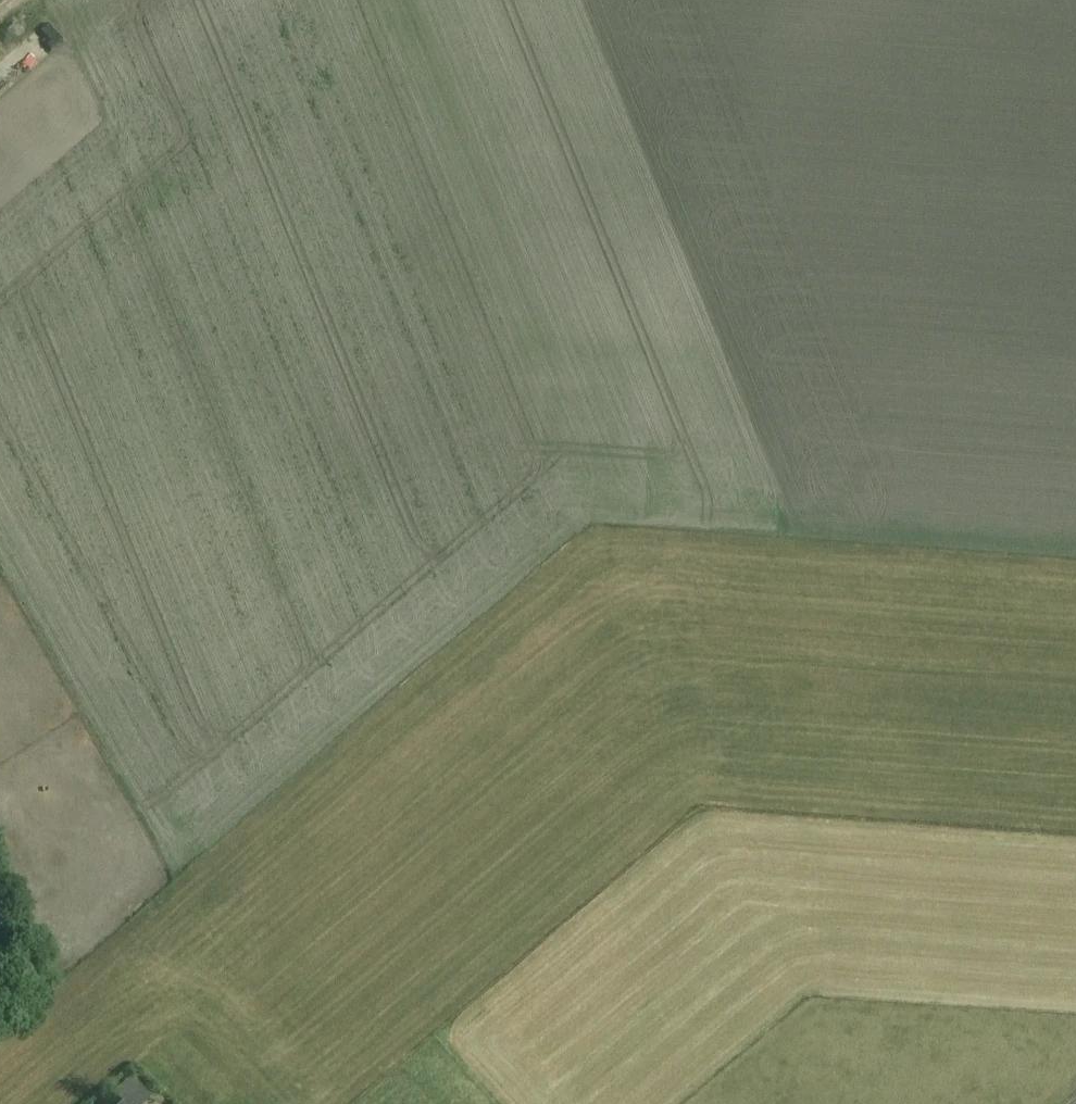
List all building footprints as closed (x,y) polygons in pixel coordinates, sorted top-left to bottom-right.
[(125,1098),(131,1103),(149,1103),(154,1099),(140,1084),(125,1098)]
